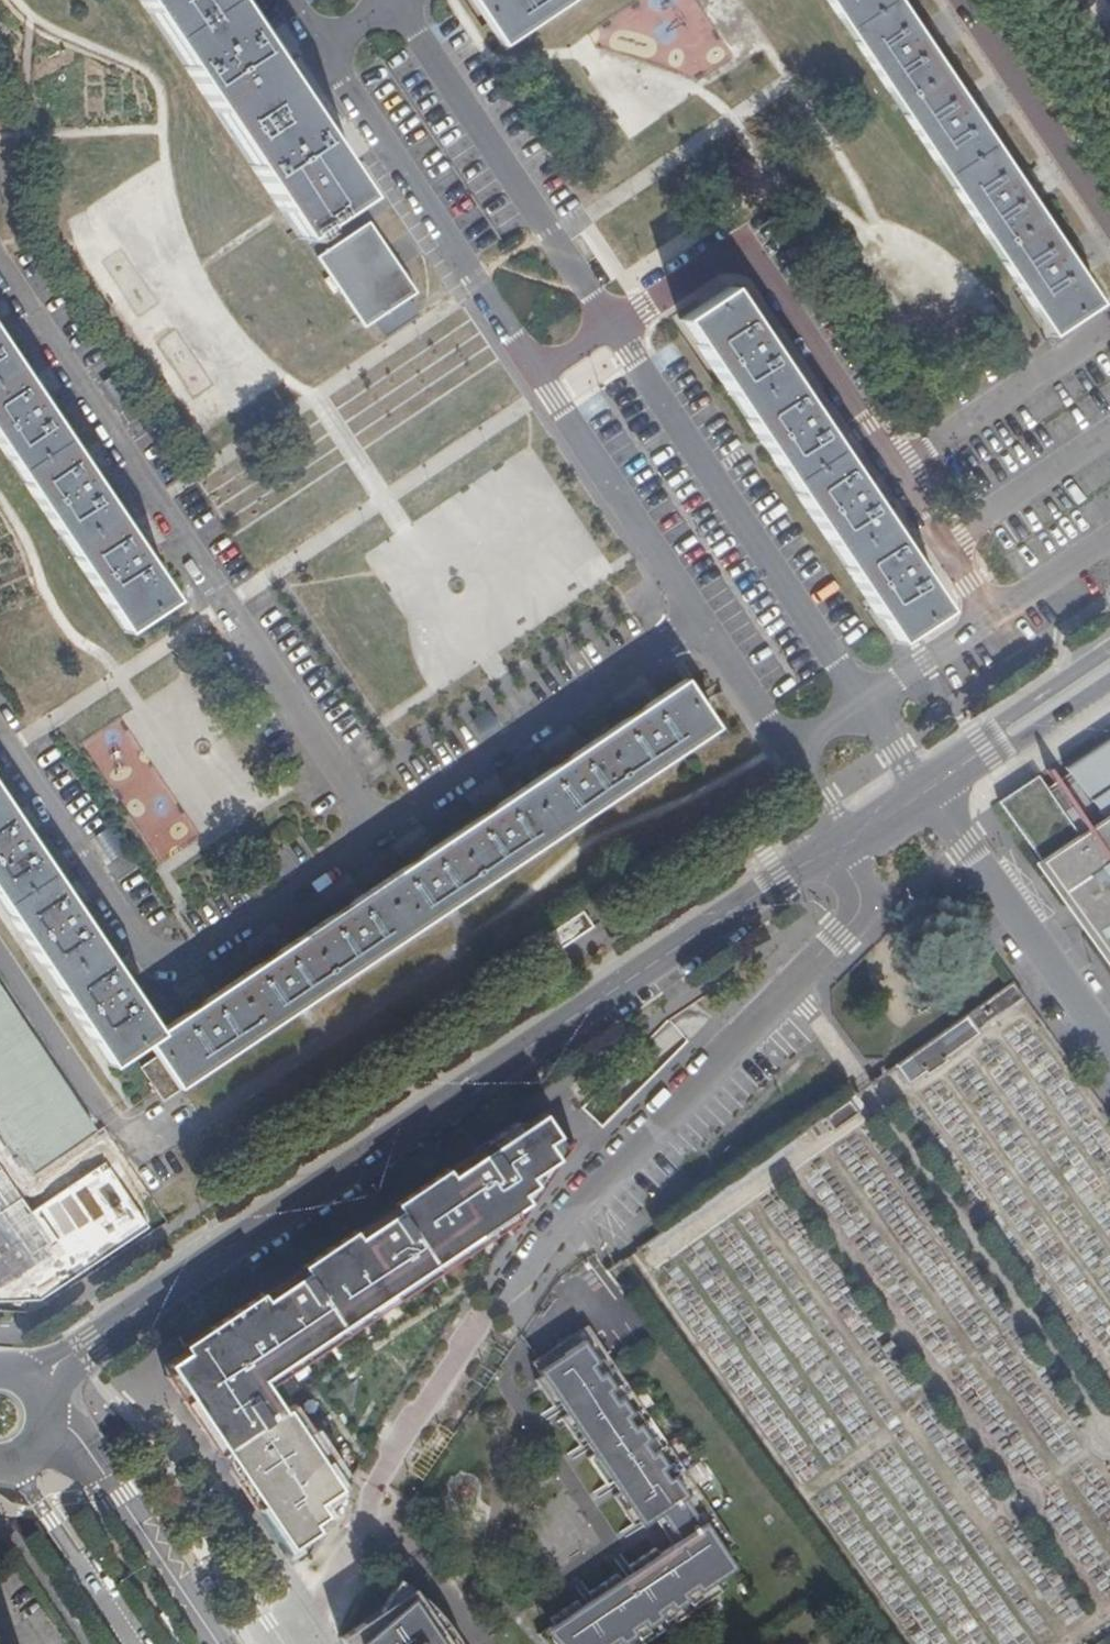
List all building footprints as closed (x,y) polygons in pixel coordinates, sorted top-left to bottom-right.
[(334,156),(266,56),(230,0),(138,0),(299,240),(302,239),(316,260),(363,330),(373,324),(383,338),(415,318),(405,302),(416,294),(368,224),(335,246),(321,226),(362,199),(334,156)] [(472,1),(504,49),(577,0),(473,0),(472,1)] [(892,0),(825,0),(829,7),(846,31),(892,0)] [(846,31),(904,117),(936,166),(946,181),(993,148),(973,118),(969,112),(964,105),(927,50),(923,44),(919,37),(899,7),(894,0),(892,0),(846,31)] [(924,33),(919,37),(923,44),(927,50),(932,46),(924,33)] [(970,102),(964,105),(969,112),(973,118),(978,114),(970,102)] [(993,148),(946,181),(1052,340),(1099,308),(1070,264),(1066,258),(1062,252),(1022,191),(1017,185),(1013,179),(1007,169),(993,148)] [(1018,175),(1013,179),(1017,185),(1022,191),(1027,188),(1018,175)] [(1067,249),(1062,252),(1066,258),(1070,264),(1075,261),(1067,249)] [(788,488),(837,455),(815,421),(810,414),(805,407),(765,347),(760,340),(756,334),(727,292),(679,324),(788,488)] [(762,330),(756,334),(760,340),(765,347),(771,343),(762,330)] [(60,441),(45,417),(39,409),(35,403),(0,350),(0,455),(5,462),(13,474),(60,441)] [(40,400),(35,403),(39,409),(45,417),(49,413),(40,400)] [(811,404),(805,407),(810,414),(815,421),(820,418),(811,404)] [(60,441),(13,474),(120,635),(168,605),(142,563),(137,557),(133,551),(94,492),(90,485),(85,478),(60,441)] [(837,455),(788,488),(894,646),(942,613),(914,570),(909,563),(904,556),(864,496),(860,489),(855,483),(837,455)] [(91,475),(85,478),(90,485),(94,492),(99,488),(91,475)] [(861,479),(855,483),(860,489),(864,496),(870,492),(861,479)] [(139,547),(133,551),(137,557),(142,563),(146,560),(139,547)] [(910,553),(904,556),(909,563),(914,570),(918,567),(910,553)] [(480,665),(492,683),(508,672),(497,655),(480,665)] [(526,789),(559,836),(588,817),(715,734),(682,685),(639,713),(635,717),(627,722),(566,762),(560,766),(554,770),(526,789)] [(623,717),(627,722),(635,717),(639,713),(636,709),(623,717)] [(998,808),(1070,910),(1109,967),(1109,742),(1063,773),(1069,780),(1046,795),(1038,782),(998,808)] [(550,765),(554,770),(560,766),(566,762),(562,757),(550,765)] [(559,836),(526,789),(493,811),(487,815),(480,819),(448,841),(474,875),(484,887),(530,856),(559,836)] [(476,814),(480,819),(487,815),(493,811),(489,805),(476,814)] [(47,878),(38,865),(26,846),(17,833),(0,807),(0,908),(47,878)] [(110,861),(126,850),(108,826),(93,838),(110,861)] [(17,833),(26,846),(30,843),(22,830),(17,833)] [(302,939),(336,987),(484,887),(474,875),(448,841),(422,859),(416,863),(410,868),(348,908),(342,913),(334,918),(302,939)] [(416,863),(422,859),(419,855),(407,862),(410,868),(416,863)] [(0,908),(0,912),(40,972),(105,1068),(142,1045),(153,1037),(126,996),(117,983),(76,922),(70,913),(67,908),(47,878),(0,908)] [(342,913),(348,908),(345,904),(332,911),(334,918),(342,913)] [(73,905),(67,908),(70,913),(76,922),(82,918),(73,905)] [(570,920),(543,936),(551,948),(577,932),(570,920)] [(336,987),(302,939),(273,958),(266,963),(261,966),(199,1007),(192,1012),(186,1016),(153,1037),(142,1045),(153,1062),(138,1072),(159,1105),(298,1013),(336,987)] [(266,963),(273,958),(270,953),(258,961),(261,966),(266,963)] [(117,983),(126,996),(132,993),(123,980),(117,983)] [(1023,1003),(1010,986),(892,1070),(903,1086),(907,1088),(923,1076),(926,1080),(946,1066),(944,1061),(977,1039),(977,1035),(1023,1003)] [(192,1012),(199,1007),(196,1003),(184,1010),(186,1016),(192,1012)] [(32,1178),(91,1140),(0,1004),(0,1130),(32,1178)] [(855,1118),(845,1104),(820,1121),(830,1136),(855,1118)] [(477,1155),(224,1325),(187,1351),(169,1363),(172,1371),(204,1422),(260,1503),(290,1548),(317,1529),(313,1523),(319,1519),(324,1525),(352,1478),(345,1479),(295,1403),(285,1408),(269,1384),(504,1227),(510,1235),(572,1141),(549,1108),(527,1123),(521,1122),(475,1153),(477,1155)] [(475,1153),(521,1122),(516,1121),(472,1149),(475,1153)] [(391,1208),(475,1153),(472,1149),(183,1344),(184,1346),(224,1320),(248,1303),(391,1208)] [(477,1155),(475,1153),(391,1208),(248,1303),(224,1320),(224,1325),(477,1155)] [(187,1351),(224,1325),(224,1320),(184,1346),(187,1351)] [(641,1557),(686,1615),(719,1593),(721,1589),(715,1581),(736,1567),(724,1548),(732,1542),(713,1512),(639,1401),(630,1387),(618,1369),(587,1324),(560,1342),(532,1360),(541,1374),(535,1379),(541,1389),(552,1406),(557,1403),(559,1402),(567,1414),(561,1418),(579,1445),(589,1439),(595,1435),(603,1446),(597,1450),(587,1457),(605,1484),(616,1477),(621,1473),(629,1484),(623,1488),(613,1495),(632,1523),(646,1514),(656,1508),(681,1545),(661,1557),(657,1551),(654,1548),(641,1557)] [(256,1506),(260,1503),(204,1422),(205,1430),(256,1506)] [(595,1435),(589,1439),(594,1445),(597,1450),(603,1446),(595,1435)] [(621,1473),(616,1477),(619,1483),(623,1488),(629,1484),(621,1473)] [(656,1508),(646,1514),(651,1521),(654,1519),(671,1543),(657,1551),(661,1557),(681,1545),(656,1508)] [(597,1643),(642,1643),(686,1615),(641,1557),(626,1566),(633,1577),(637,1582),(627,1589),(623,1583),(617,1573),(588,1592),(594,1602),(597,1608),(586,1615),(582,1609),(576,1600),(567,1606),(597,1643)] [(455,1635),(445,1621),(433,1607),(414,1589),(404,1581),(397,1577),(380,1608),(406,1592),(412,1596),(418,1601),(426,1609),(433,1617),(439,1624),(442,1629),(448,1637),(450,1641),(452,1643),(460,1643),(455,1635)] [(637,1582),(633,1577),(629,1580),(623,1583),(627,1589),(637,1582)] [(339,1637),(344,1643),(452,1643),(450,1641),(448,1637),(442,1629),(439,1624),(433,1617),(426,1609),(418,1601),(412,1596),(406,1592),(380,1608),(339,1637)] [(597,1608),(594,1602),(588,1606),(582,1609),(586,1615),(597,1608)] [(567,1606),(549,1617),(553,1623),(537,1633),(547,1643),(597,1643),(567,1606)]
